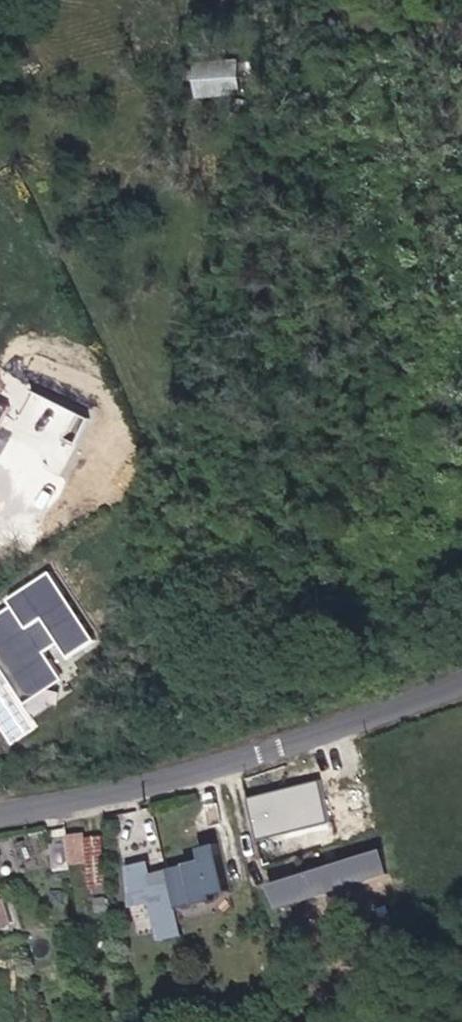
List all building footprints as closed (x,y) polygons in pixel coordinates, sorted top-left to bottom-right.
[(197,57),(194,91),(242,95),(245,61),(197,57)] [(48,574),(7,601),(11,607),(0,614),(0,666),(23,701),(58,678),(43,655),(55,647),(63,659),(92,640),(48,574)] [(317,780),(246,797),(256,842),(328,825),(317,780)] [(97,890),(109,888),(102,837),(90,839),(89,834),(76,836),(79,856),(92,854),(97,890)] [(147,861),(123,864),(127,908),(148,904),(157,941),(181,936),(176,908),(209,900),(208,894),(226,892),(215,843),(190,850),(195,861),(150,873),(147,861)] [(277,906),(395,871),(388,844),(269,879),(277,906)] [(0,896),(0,929),(14,926),(10,895),(0,896)]
